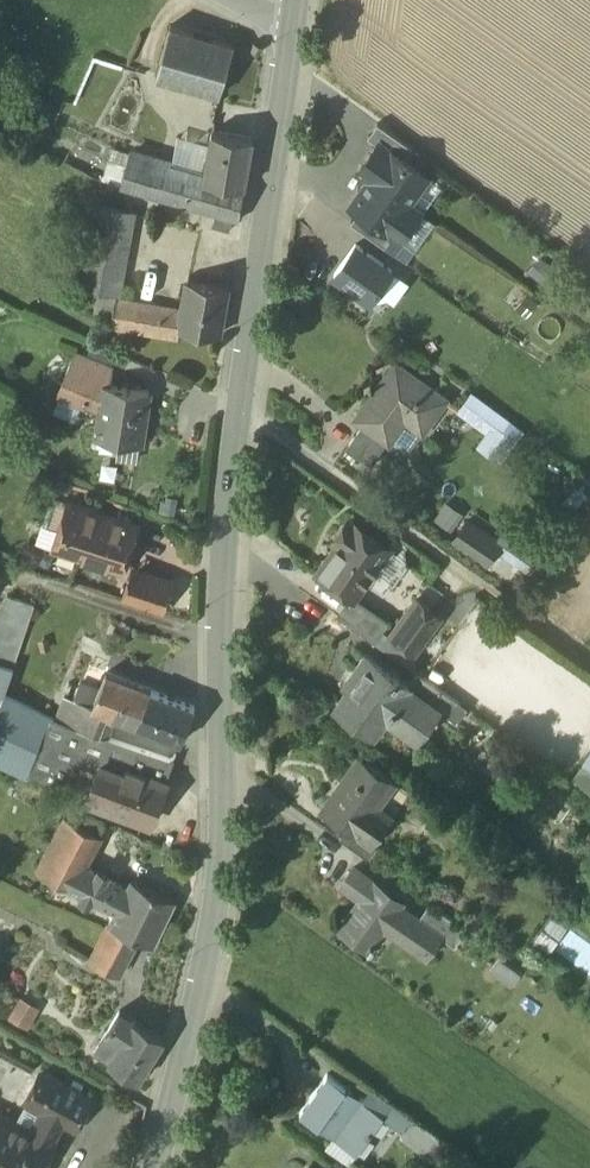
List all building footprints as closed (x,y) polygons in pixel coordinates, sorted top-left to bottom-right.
[(232,45),(169,27),(155,77),(218,94),(232,45)] [(263,48),(253,43),(252,45),(253,45),(251,50),(252,53),(256,55),(259,53),(261,49),(262,49),(263,48)] [(412,148),(377,123),(367,136),(377,144),(379,142),(403,159),(412,148)] [(252,139),(211,132),(204,175),(203,179),(244,188),(252,139)] [(403,159),(379,142),(377,144),(358,170),(370,178),(407,204),(408,203),(427,176),(403,159)] [(244,188),(203,179),(204,175),(129,153),(120,185),(216,214),(233,219),(239,221),(244,188)] [(407,204),(370,178),(351,205),(358,211),(393,236),(399,240),(419,212),(408,203),(407,204)] [(133,212),(96,205),(82,285),(118,291),(133,212)] [(393,236),(358,211),(350,222),(385,247),(393,236)] [(233,219),(216,214),(212,226),(230,231),(233,219)] [(334,274),(370,301),(393,271),(357,244),(334,274)] [(227,287),(188,280),(183,310),(179,329),(182,329),(219,335),(227,287)] [(138,302),(115,298),(110,325),(133,329),(138,302)] [(183,310),(138,302),(133,329),(180,337),(182,329),(179,329),(183,310)] [(111,366),(76,351),(59,391),(99,409),(104,382),(108,383),(111,366)] [(446,399),(395,363),(355,419),(363,424),(388,443),(411,411),(428,424),(446,399)] [(108,383),(104,382),(99,409),(95,436),(140,443),(149,390),(108,383)] [(509,423),(470,394),(459,409),(498,438),(509,423)] [(388,443),(363,424),(346,448),(371,466),(388,443)] [(137,524),(73,503),(58,549),(121,570),(137,524)] [(349,518),(333,540),(338,543),(317,572),(353,598),(354,597),(390,548),(349,518)] [(499,542),(467,521),(454,540),(485,562),(499,542)] [(171,581),(139,570),(130,597),(162,608),(171,581)] [(0,617),(0,663),(13,668),(34,606),(7,597),(0,617)] [(353,598),(340,617),(375,642),(389,622),(354,597),(353,598)] [(440,615),(417,599),(390,635),(414,652),(440,615)] [(408,684),(365,653),(351,671),(357,675),(337,703),(376,731),(391,711),(422,733),(438,711),(439,709),(408,687),(409,685),(408,684)] [(4,695),(13,668),(0,663),(0,705),(4,695)] [(150,688),(107,671),(99,690),(93,705),(108,711),(136,722),(150,688)] [(460,704),(416,672),(408,684),(409,685),(408,687),(439,709),(438,711),(449,719),(460,704)] [(99,690),(79,682),(73,697),(78,699),(93,705),(99,690)] [(194,706),(150,688),(136,722),(181,740),(194,706)] [(4,695),(0,705),(0,762),(26,775),(48,717),(4,695)] [(93,705),(78,699),(75,707),(69,705),(64,722),(108,737),(114,724),(105,720),(108,711),(93,705)] [(64,722),(48,717),(26,775),(86,798),(100,762),(110,738),(64,722)] [(174,760),(110,738),(100,762),(123,771),(125,765),(165,780),(174,760)] [(394,781),(359,756),(321,809),(348,828),(371,844),(386,824),(371,813),(394,781)] [(587,761),(574,778),(589,791),(589,764),(587,761)] [(123,771),(100,762),(86,798),(149,822),(165,781),(165,780),(125,765),(123,771)] [(64,816),(36,870),(67,886),(79,865),(96,832),(64,816)] [(371,844),(348,828),(340,840),(367,860),(376,848),(371,844)] [(126,889),(79,865),(67,886),(115,911),(126,889)] [(392,895),(353,868),(341,884),(361,899),(339,928),(366,949),(382,928),(424,957),(439,937),(439,936),(417,920),(417,921),(389,899),(392,895)] [(174,900),(132,879),(126,889),(115,911),(108,924),(138,939),(153,946),(174,900)] [(466,931),(429,904),(417,920),(439,936),(439,937),(454,948),(466,931)] [(138,939),(108,924),(92,963),(119,976),(138,939)] [(23,994),(10,1016),(30,1028),(43,1006),(23,994)] [(163,1039),(134,1022),(132,1026),(116,1016),(106,1033),(121,1043),(109,1063),(137,1080),(163,1039)] [(121,1043),(106,1033),(94,1053),(109,1063),(121,1043)] [(41,1073),(26,1101),(29,1103),(44,1111),(32,1133),(17,1124),(0,1115),(0,1167),(39,1167),(52,1145),(49,1143),(62,1120),(52,1114),(67,1088),(41,1073)] [(362,1100),(327,1074),(300,1112),(356,1153),(367,1138),(370,1140),(375,1133),(372,1131),(382,1117),(383,1115),(362,1100)] [(90,1100),(67,1088),(52,1114),(62,1120),(75,1127),(90,1100)] [(411,1118),(370,1088),(362,1100),(383,1115),(382,1117),(402,1131),(411,1118)] [(29,1103),(17,1124),(32,1133),(44,1111),(29,1103)]
